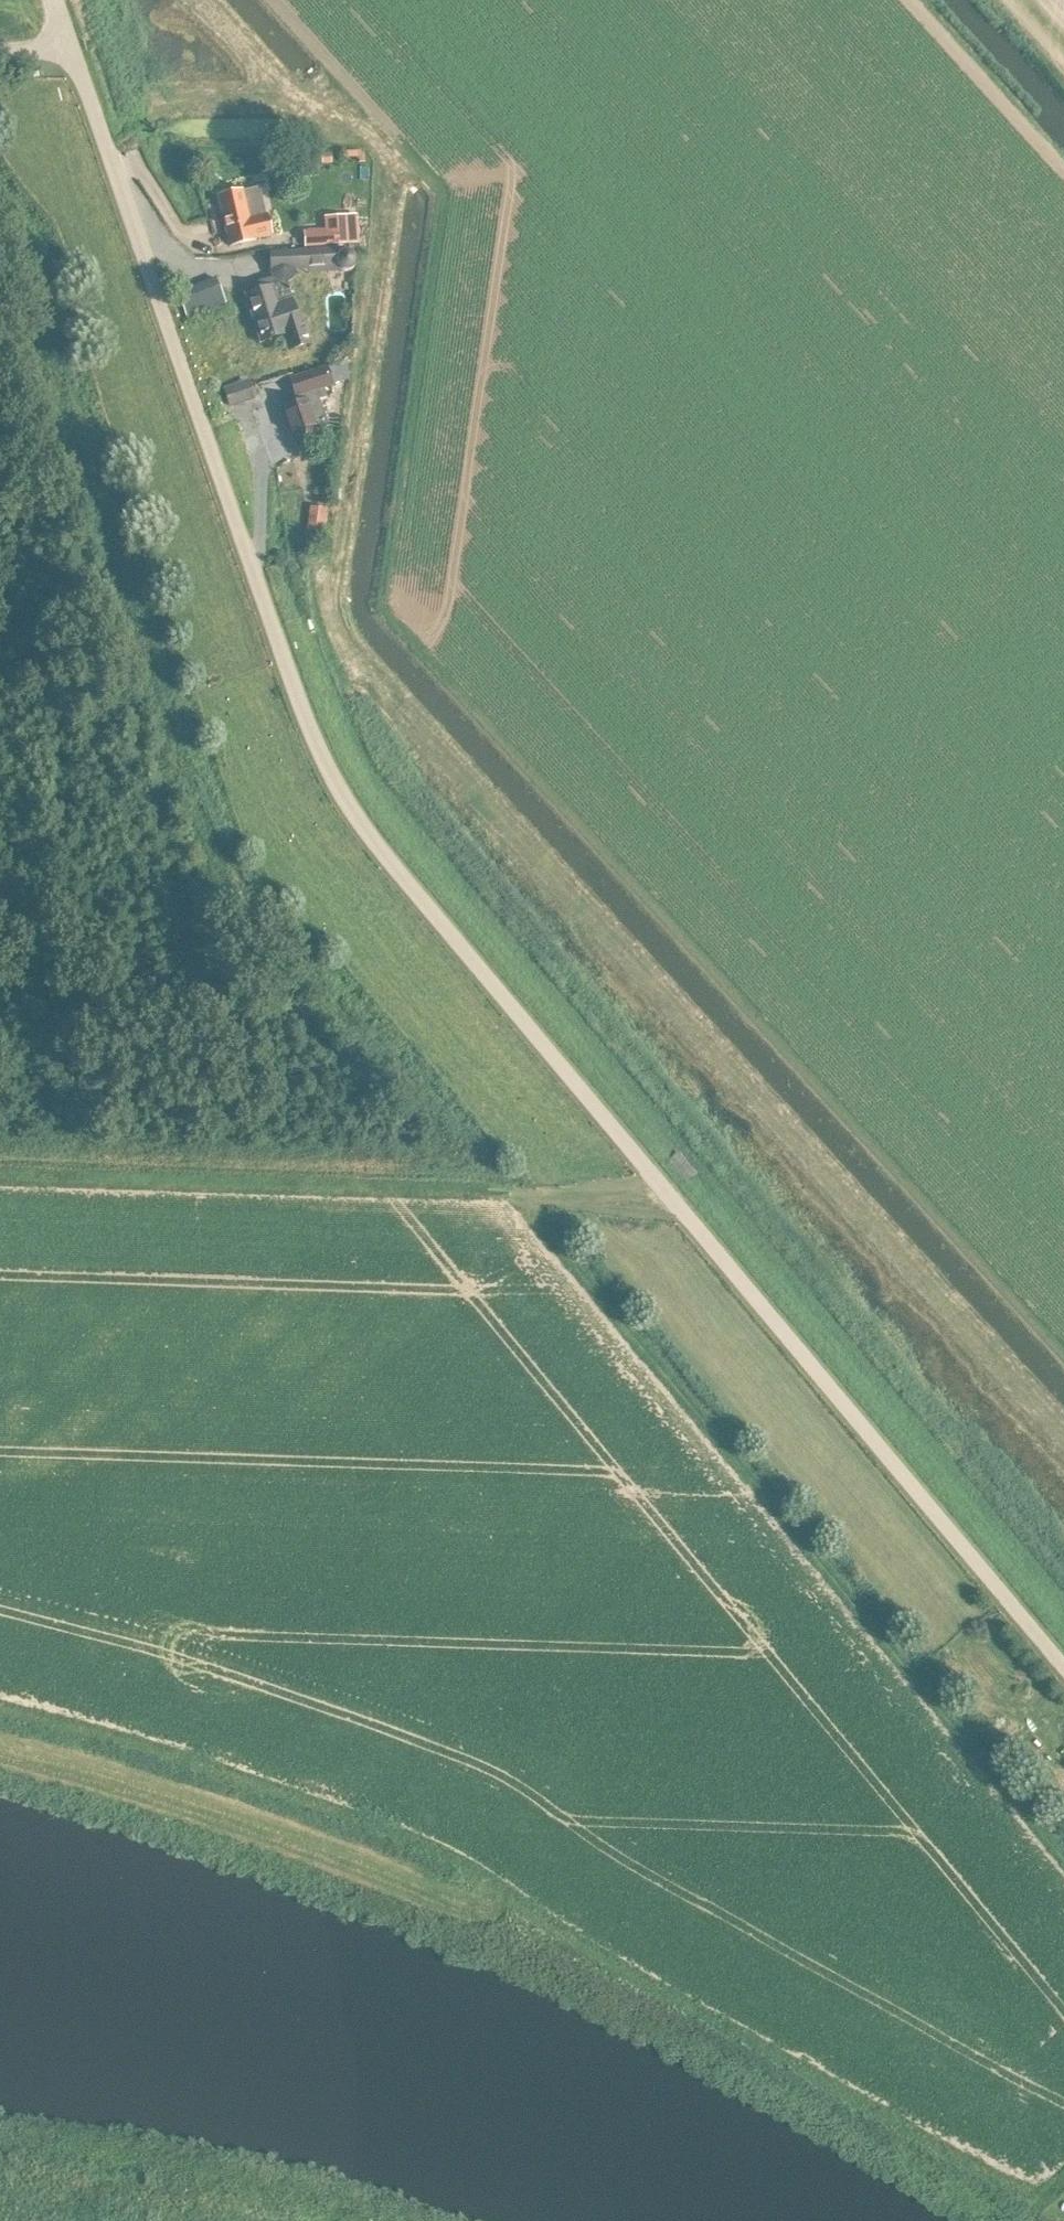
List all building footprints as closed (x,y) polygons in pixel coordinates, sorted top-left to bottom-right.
[(332,164),(332,152),(322,152),(322,164),(332,164)] [(250,219),(243,191),(219,197),(230,245),(254,240),(254,239),(272,235),(268,215),(250,219)] [(325,229),(303,230),(304,248),(350,245),(348,215),(324,216),(325,229)] [(342,251),(342,248),(329,249),(304,250),(271,252),(272,270),(276,270),(277,276),(251,285),(254,294),(248,295),(263,340),(283,334),(288,350),(308,344),(302,325),(300,326),(286,282),(289,281),(291,280),(293,278),(294,275),(295,273),(295,271),(295,269),(338,267),(340,270),(343,271),(347,270),(351,269),(353,266),(354,263),(355,260),(354,257),(352,254),(349,252),(345,251),(342,251)] [(294,438),(315,431),(327,428),(318,400),(326,398),(322,386),(329,384),(325,369),(291,380),(299,404),(285,408),(294,438)] [(231,405),(252,399),(247,382),(237,385),(226,389),(231,405)]
